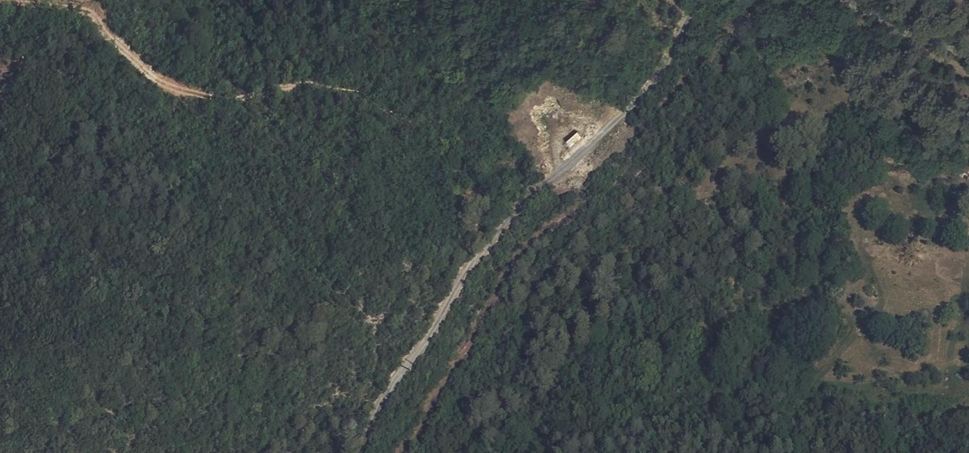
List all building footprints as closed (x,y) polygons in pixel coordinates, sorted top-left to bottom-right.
[(570,148),(582,138),(577,132),(565,142),(570,148)]
